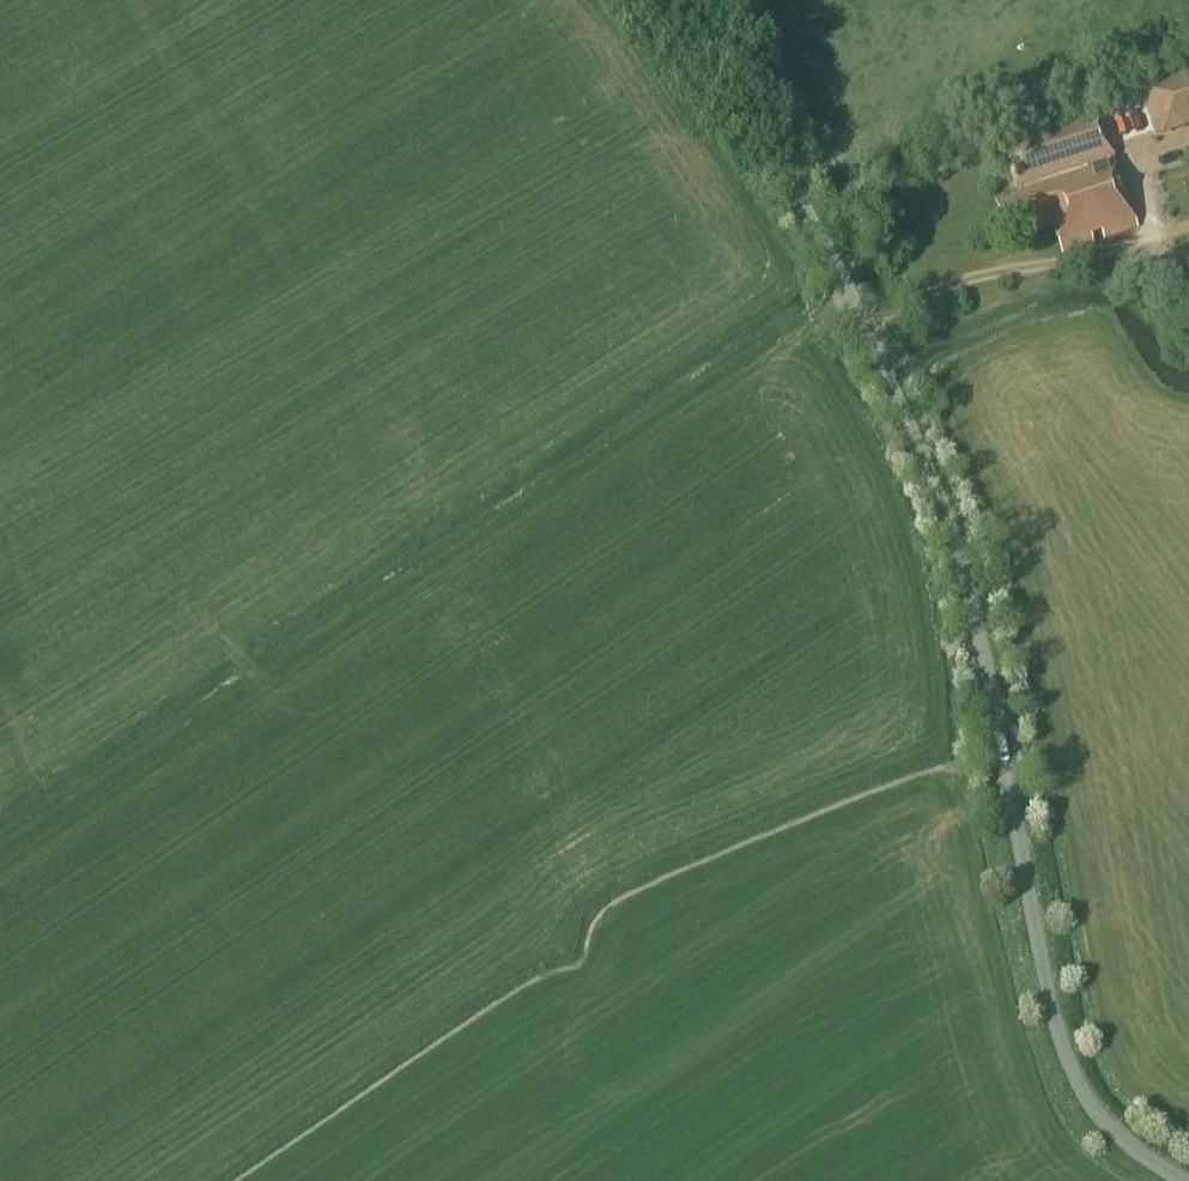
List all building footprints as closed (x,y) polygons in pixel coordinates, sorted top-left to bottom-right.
[(1148,88),(1162,129),(1188,120),(1188,74),(1148,88)] [(1064,249),(1133,226),(1096,116),(1004,147),(1022,200),(999,207),(1009,236),(1038,226),(1040,231),(1056,226),(1064,249)]
